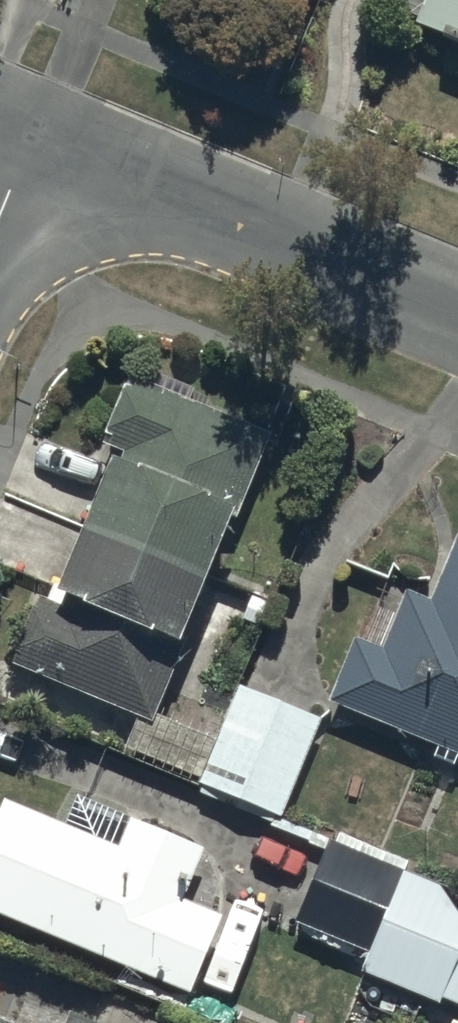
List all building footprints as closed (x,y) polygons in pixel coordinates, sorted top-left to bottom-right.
[(303,11),(308,0),(277,0),(303,11)] [(413,18),(457,37),(457,0),(421,0),(413,18)] [(35,591),(8,662),(149,715),(227,511),(235,515),(268,426),(127,373),(102,440),(118,447),(60,601),(35,591)] [(329,692),(457,745),(457,532),(431,597),(405,587),(381,644),(354,633),(329,692)] [(319,712),(234,680),(190,788),(277,821),(319,712)] [(4,794),(0,803),(0,912),(190,989),(222,911),(180,894),(203,845),(130,813),(118,841),(4,794)] [(326,831),(292,919),(367,948),(358,969),(436,1000),(440,991),(457,998),(457,879),(334,831),(333,833),(326,831)] [(69,1009),(63,1022),(101,1022),(69,1009)]
